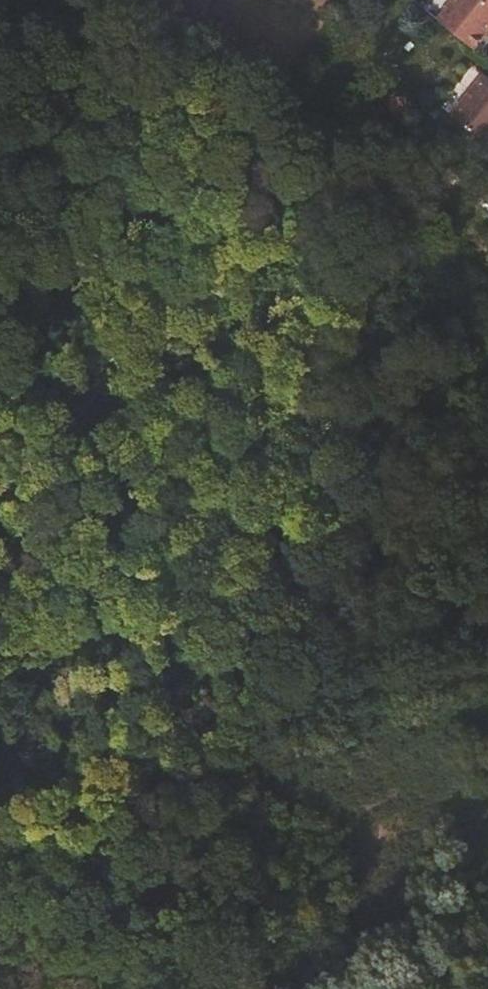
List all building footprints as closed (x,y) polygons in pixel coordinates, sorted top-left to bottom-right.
[(437,8),(478,43),(487,32),(487,0),(445,0),(437,8)] [(484,68),(450,104),(487,139),(487,71),(484,68)]
